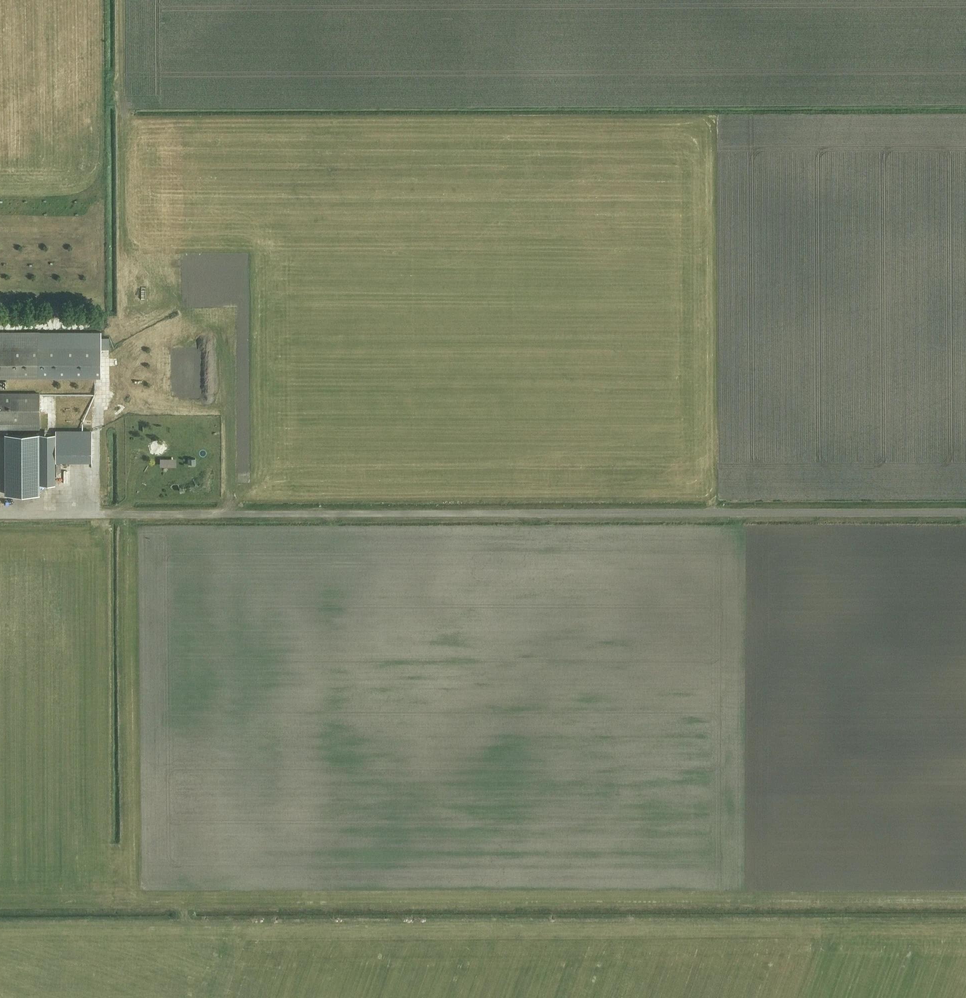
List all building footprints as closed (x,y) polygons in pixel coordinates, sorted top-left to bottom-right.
[(40,378),(40,332),(0,332),(0,378),(40,378)] [(40,429),(40,393),(0,393),(0,429),(40,429)] [(6,494),(41,494),(41,434),(6,434),(6,494)] [(68,445),(60,448),(62,453),(70,450),(68,445)]
